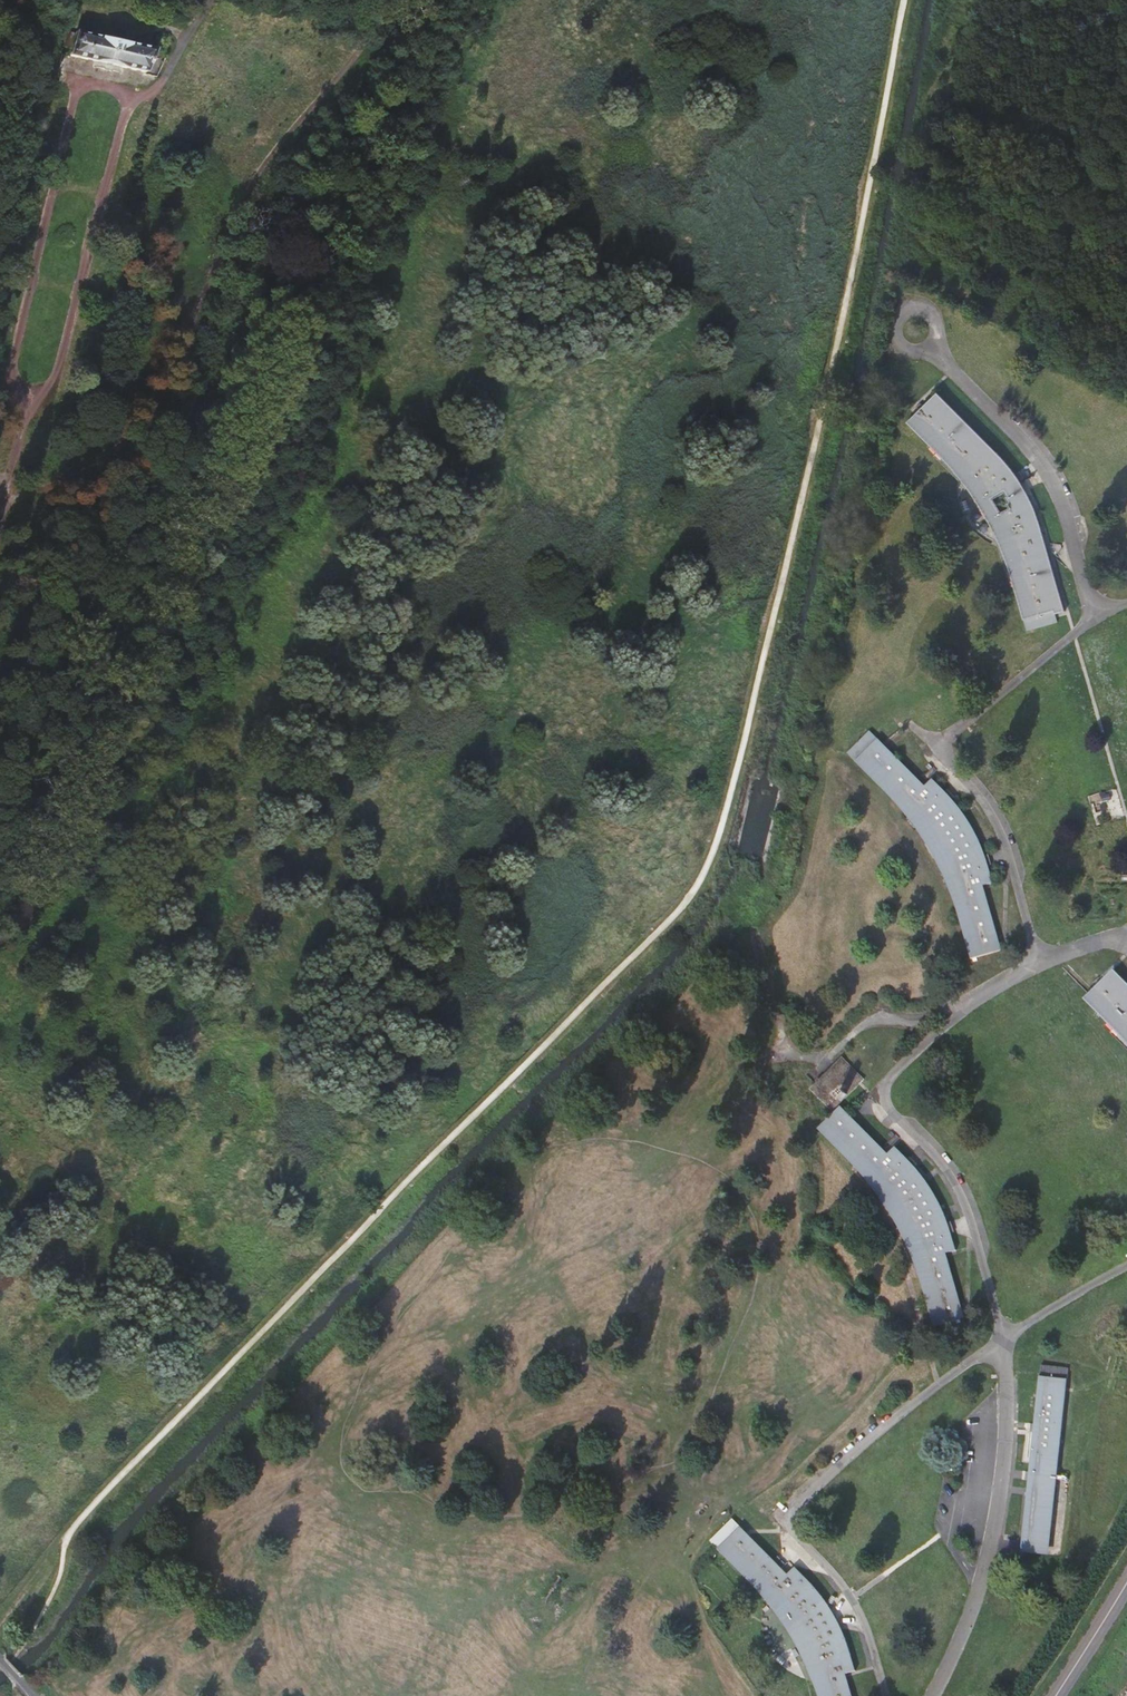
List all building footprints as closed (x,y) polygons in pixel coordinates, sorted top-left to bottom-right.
[(115,63),(124,66),(144,70),(144,73),(156,76),(165,52),(76,29),(70,52),(94,58),(106,61),(104,68),(113,71),(115,63)] [(979,448),(931,400),(908,423),(963,477),(967,483),(976,494),(981,501),(989,513),(996,527),(1001,541),(1007,557),(1011,569),(1012,573),(1025,618),(1055,610),(1035,547),(1049,542),(1045,529),(1040,517),(1031,500),(1016,475),(1003,458),(996,448),(986,440),(979,448)] [(899,758),(880,738),(857,760),(903,809),(911,817),(917,825),(923,834),(927,839),(931,845),(939,860),(946,873),(953,892),(957,908),(962,924),(973,959),(1003,950),(996,926),(984,885),(996,882),(989,861),(982,846),(970,824),(962,812),(954,800),(941,784),(937,780),(935,778),(926,786),(920,780),(899,758)] [(1107,977),(1085,999),(1107,1022),(1126,1042),(1126,996),(1126,995),(1107,977)] [(844,1056),(836,1064),(811,1088),(833,1110),(866,1079),(844,1056)] [(889,1154),(842,1106),(820,1129),(867,1176),(874,1185),(880,1194),(886,1201),(893,1211),(900,1222),(906,1234),(911,1248),(917,1268),(921,1279),(927,1300),(934,1326),(965,1316),(960,1297),(948,1252),(958,1249),(957,1245),(952,1235),(948,1222),(941,1209),(936,1199),(931,1191),(925,1181),(917,1170),(906,1156),(897,1147),(889,1154)] [(1041,1375),(1037,1410),(1026,1512),(1053,1515),(1068,1379),(1041,1375)] [(741,1527),(718,1549),(771,1602),(779,1612),(790,1626),(799,1642),(808,1660),(819,1695),(852,1695),(846,1673),(857,1670),(851,1654),(845,1639),(836,1622),(828,1608),(817,1592),(808,1580),(795,1566),(788,1573),(741,1527)]
